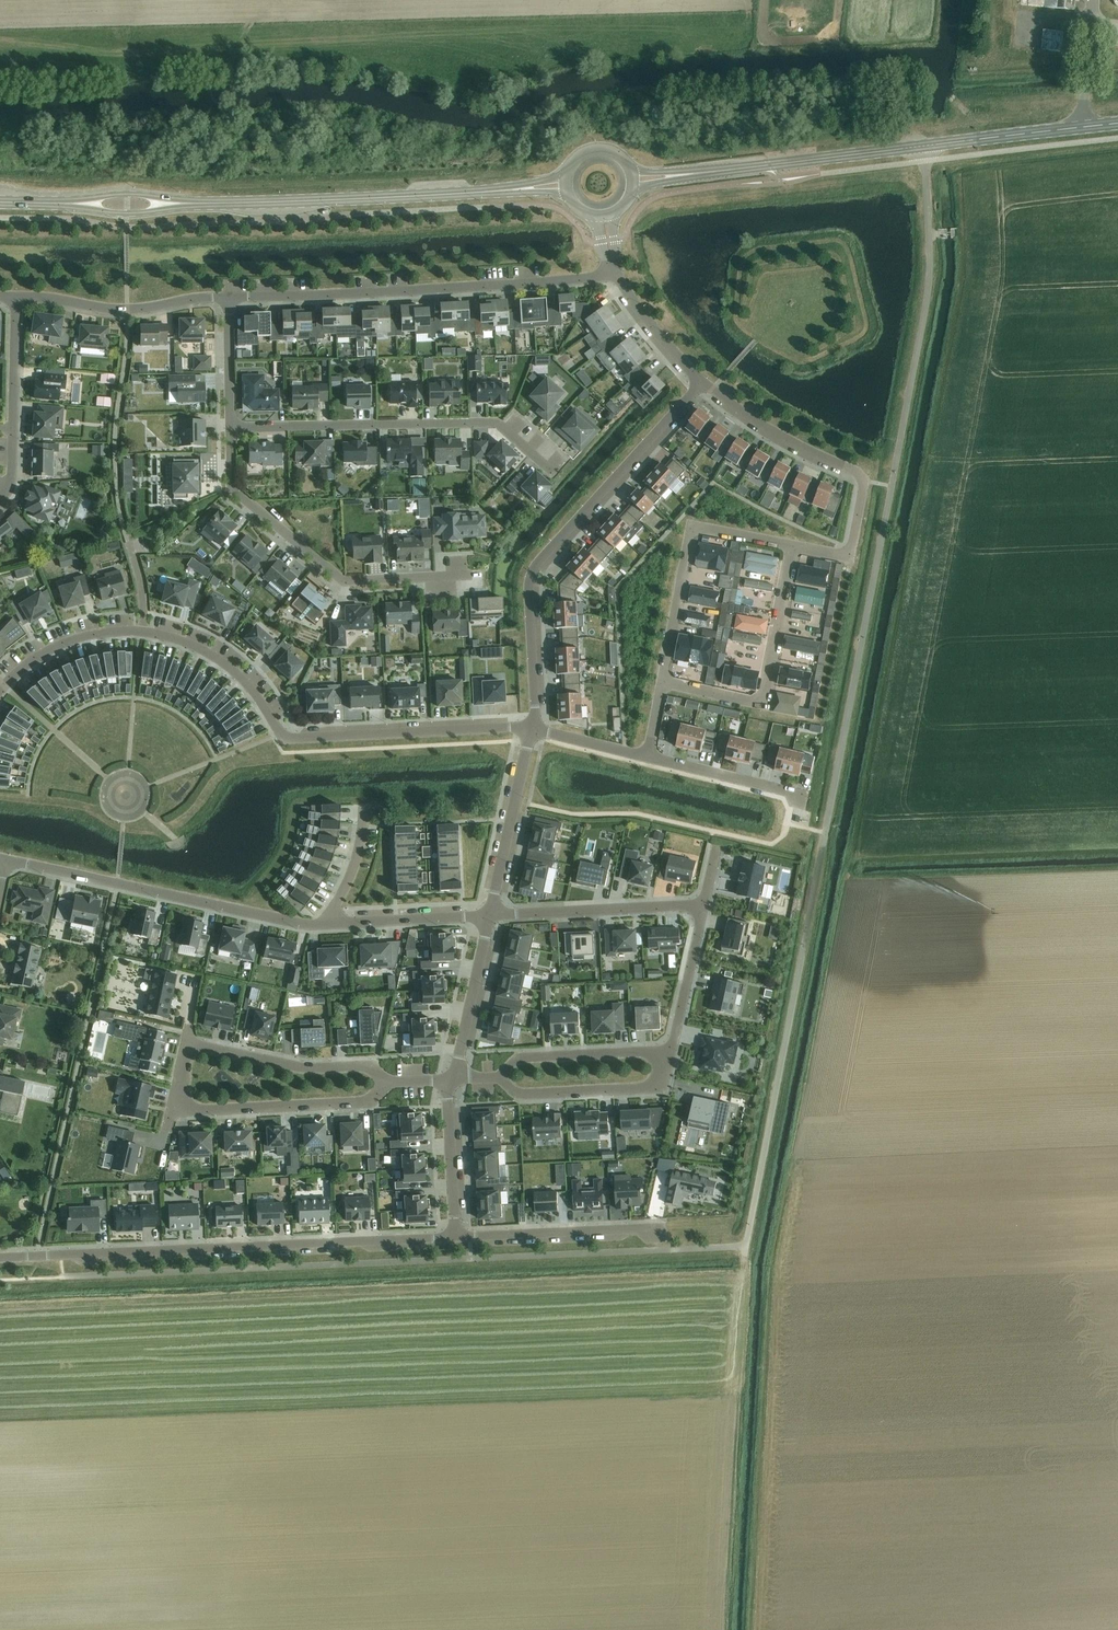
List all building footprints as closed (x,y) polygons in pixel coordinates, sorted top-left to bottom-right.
[(1075,0),(1029,0),(1029,6),(1056,8),(1071,10),(1073,10),(1074,10),(1075,2),(1075,0)] [(1043,30),(1041,49),(1062,52),(1064,32),(1043,30)] [(578,321),(588,305),(586,304),(584,304),(572,304),(572,297),(558,298),(559,310),(552,310),(554,327),(561,326),(560,313),(572,312),(572,317),(578,321)] [(554,327),(552,310),(546,311),(545,299),(532,300),(534,327),(546,327),(554,327)] [(534,327),(532,300),(519,301),(520,313),(513,313),(514,329),(522,329),(521,324),(533,323),(533,327),(534,327)] [(495,330),(493,302),(486,303),(486,307),(480,307),(480,320),(474,320),(475,336),(482,336),(482,331),(495,330)] [(514,329),(513,313),(507,314),(506,302),(493,302),(495,330),(495,326),(507,325),(507,330),(514,329)] [(467,304),(453,305),(455,333),(467,332),(475,332),(475,336),(474,320),(474,316),(467,316),(467,304)] [(455,333),(453,305),(440,306),(441,318),(434,318),(434,322),(435,338),(436,338),(435,334),(443,334),(442,329),(454,329),(454,333),(455,333)] [(588,305),(578,321),(583,324),(586,321),(593,331),(590,333),(590,334),(613,317),(605,307),(595,314),(590,307),(589,306),(588,305)] [(415,335),(414,307),(401,308),(401,320),(395,320),(396,336),(403,336),(403,331),(415,331),(415,335)] [(435,338),(434,322),(428,323),(427,310),(421,311),(421,307),(414,307),(415,335),(428,334),(428,339),(435,338)] [(396,336),(395,320),(389,321),(388,308),(375,309),(376,337),(376,333),(388,332),(388,337),(396,336)] [(362,326),(356,326),(356,338),(357,342),(356,342),(357,358),(365,357),(364,342),(364,337),(376,337),(375,309),(368,309),(368,313),(362,314),(362,326)] [(335,311),(336,334),(336,338),(349,338),(356,338),(356,342),(357,342),(356,338),(356,326),(356,322),(349,322),(349,310),(335,311)] [(336,334),(335,311),(322,311),(323,323),(316,324),(316,328),(317,340),(324,339),(324,335),(336,334)] [(283,325),(277,325),(277,341),(285,341),(284,336),(296,336),(296,340),(297,340),(296,312),(283,312),(283,325)] [(303,312),(296,312),(297,340),(309,339),(310,344),(317,344),(317,340),(316,328),(310,328),(309,316),(303,316),(303,312)] [(257,345),(257,313),(250,313),(250,317),(243,318),(244,330),(237,330),(238,346),(245,346),(245,345),(257,345)] [(270,313),(257,313),(257,345),(258,345),(258,337),(270,337),(270,341),(277,341),(277,325),(270,325),(270,313)] [(33,323),(32,334),(50,337),(49,343),(67,346),(70,331),(61,329),(63,318),(52,317),(52,316),(46,315),(46,316),(35,314),(34,316),(33,317),(32,321),(33,323)] [(613,317),(590,334),(597,344),(602,350),(602,351),(615,341),(611,335),(620,328),(613,317)] [(203,320),(180,320),(180,338),(181,338),(181,341),(181,343),(202,343),(202,341),(202,338),(203,338),(203,335),(205,335),(205,331),(203,331),(203,320)] [(139,332),(138,345),(157,345),(157,340),(167,340),(167,325),(157,325),(157,326),(140,326),(140,332),(139,332)] [(80,331),(79,349),(106,351),(107,333),(106,333),(107,330),(82,327),(81,331),(80,331)] [(602,350),(596,354),(610,371),(619,364),(637,349),(628,338),(619,346),(615,341),(602,351),(602,350)] [(439,342),(428,342),(428,352),(439,352),(439,342)] [(592,348),(585,352),(590,359),(596,354),(602,350),(597,344),(592,348)] [(637,349),(619,364),(627,373),(623,376),(629,383),(641,372),(636,367),(645,359),(637,349)] [(476,356),(468,356),(468,372),(477,371),(476,362),(481,361),(481,356),(476,356)] [(194,357),(194,370),(211,370),(210,357),(194,357)] [(550,357),(535,357),(535,366),(550,366),(550,357)] [(432,359),(424,359),(424,371),(433,371),(432,359)] [(581,370),(575,375),(578,379),(584,374),(581,370)] [(641,372),(629,383),(632,386),(633,388),(631,391),(639,399),(641,401),(647,394),(651,398),(662,387),(655,381),(653,378),(649,381),(645,377),(641,372)] [(65,390),(66,376),(45,374),(45,375),(48,375),(48,380),(46,380),(45,381),(35,381),(34,398),(58,400),(59,389),(65,390)] [(532,374),(528,379),(533,383),(537,379),(532,374)] [(168,377),(169,391),(177,391),(178,402),(205,402),(205,384),(194,384),(194,376),(168,377)] [(244,403),(252,411),(278,410),(278,390),(272,391),(272,388),(265,382),(263,382),(263,376),(257,376),(255,377),(253,378),(251,380),(251,383),(243,383),(244,403)] [(546,379),(530,397),(541,407),(537,412),(547,421),(559,408),(554,404),(562,394),(546,379)] [(589,379),(583,384),(586,388),(592,383),(589,379)] [(429,384),(429,407),(438,407),(438,405),(445,404),(445,405),(451,405),(451,404),(460,404),(459,380),(451,381),(451,383),(444,383),(442,381),(437,381),(435,383),(435,384),(429,384)] [(390,390),(389,391),(389,395),(391,396),(391,404),(407,403),(408,408),(416,408),(416,400),(422,400),(422,386),(416,386),(415,382),(390,383),(390,390)] [(626,391),(632,386),(629,383),(623,388),(626,391)] [(477,385),(477,403),(493,403),(493,406),(505,406),(505,403),(508,403),(507,384),(477,385)] [(312,388),(292,388),(292,408),(303,408),(303,411),(312,411),(312,407),(318,407),(318,401),(327,401),(327,385),(312,385),(312,388)] [(346,406),(361,406),(361,409),(370,408),(370,386),(346,386),(346,406)] [(584,399),(589,394),(584,389),(578,396),(581,399),(584,399)] [(610,400),(605,405),(614,415),(620,410),(610,400)] [(35,414),(33,437),(53,438),(54,425),(58,426),(59,416),(62,417),(63,408),(39,406),(38,414),(35,414)] [(575,409),(556,430),(580,451),(598,430),(575,409)] [(715,432),(715,431),(707,425),(711,420),(700,410),(690,422),(691,423),(686,429),(706,445),(706,444),(715,432)] [(179,436),(179,447),(206,447),(205,437),(204,437),(204,433),(205,433),(205,420),(179,421),(179,429),(180,429),(180,436),(179,436)] [(719,425),(715,431),(715,432),(706,444),(726,459),(727,459),(726,458),(735,445),(727,439),(730,434),(719,425)] [(445,440),(434,440),(434,448),(433,449),(433,451),(434,452),(435,463),(435,459),(446,459),(446,460),(460,460),(460,469),(469,469),(469,452),(461,452),(460,440),(450,440),(450,439),(445,439),(445,440)] [(739,439),(735,445),(726,458),(727,459),(747,472),(748,472),(747,471),(755,458),(746,452),(750,447),(739,439)] [(422,447),(411,447),(410,440),(386,441),(387,461),(410,460),(410,477),(422,477),(422,447)] [(352,443),(343,443),(343,450),(340,453),(343,456),(343,466),(344,466),(344,462),(354,462),(358,466),(377,466),(377,447),(361,448),(361,441),(352,442),(352,443)] [(274,443),(249,444),(249,463),(262,463),(262,466),(282,465),(282,446),(274,446),(274,443)] [(321,467),(331,467),(331,452),(323,452),(323,443),(304,443),(304,446),(295,446),(295,458),(304,458),(305,464),(320,464),(321,467)] [(475,443),(475,457),(488,456),(505,471),(517,458),(501,443),(493,451),(486,451),(486,443),(475,443)] [(33,451),(32,477),(50,477),(52,477),(53,468),(55,468),(55,461),(53,461),(53,453),(58,453),(58,445),(50,445),(35,444),(35,451),(33,451)] [(679,450),(675,455),(682,460),(686,455),(679,450)] [(759,452),(755,458),(747,471),(748,472),(769,484),(776,470),(767,465),(770,459),(759,452)] [(148,453),(138,453),(138,468),(148,468),(148,453)] [(662,464),(653,473),(670,488),(676,494),(685,485),(678,479),(686,471),(672,459),(674,461),(667,468),(662,464)] [(132,460),(122,460),(123,477),(132,477),(132,460)] [(173,460),(174,499),(188,499),(188,493),(198,493),(197,475),(203,475),(203,460),(173,460)] [(779,463),(776,470),(769,484),(791,496),(791,495),(797,481),(788,476),(791,470),(779,463)] [(334,470),(326,470),(327,480),(335,480),(334,470)] [(521,490),(523,492),(521,490),(523,488),(537,501),(537,500),(543,505),(545,508),(554,499),(551,496),(546,491),(550,487),(535,473),(528,482),(525,480),(526,479),(519,473),(506,487),(513,494),(518,488),(521,490)] [(650,487),(643,494),(655,505),(670,488),(653,473),(645,483),(650,487)] [(800,474),(797,481),(791,495),(813,506),(814,505),(813,505),(819,491),(819,490),(810,486),(813,480),(800,474)] [(697,483),(704,489),(709,483),(702,477),(697,483)] [(813,505),(814,505),(825,510),(823,515),(834,519),(836,514),(843,497),(842,497),(841,499),(832,495),(835,489),(822,484),(819,490),(819,491),(813,505)] [(338,490),(343,495),(348,491),(343,485),(338,490)] [(739,485),(736,492),(745,498),(747,495),(742,492),(744,488),(739,485)] [(34,517),(48,522),(51,514),(57,516),(62,504),(56,502),(59,493),(45,488),(43,491),(34,488),(31,487),(28,494),(26,499),(29,500),(26,510),(35,513),(34,517)] [(626,510),(639,522),(655,505),(643,494),(638,490),(629,500),(634,504),(628,511),(626,510)] [(767,491),(760,504),(765,506),(772,494),(767,491)] [(410,499),(415,508),(421,505),(416,495),(410,499)] [(77,517),(88,520),(92,498),(82,496),(77,517)] [(383,500),(375,501),(375,510),(383,510),(383,500)] [(398,509),(398,501),(398,500),(387,501),(387,512),(390,511),(390,509),(398,509)] [(213,539),(221,545),(237,527),(231,522),(232,521),(219,510),(213,517),(211,517),(209,519),(209,520),(210,521),(206,527),(213,533),(213,539)] [(615,515),(607,524),(624,539),(629,544),(644,527),(639,522),(626,510),(625,510),(627,512),(620,519),(615,515)] [(0,520),(0,537),(4,534),(6,536),(16,528),(24,535),(31,528),(15,512),(5,521),(2,518),(0,520)] [(442,515),(443,518),(434,518),(435,535),(443,535),(444,541),(461,540),(461,536),(469,536),(469,537),(485,536),(484,516),(460,517),(460,514),(442,515)] [(799,514),(797,520),(803,523),(805,517),(799,514)] [(595,544),(608,556),(624,539),(607,524),(598,534),(603,538),(597,545),(595,544)] [(830,534),(836,536),(839,528),(833,526),(830,534)] [(396,551),(397,562),(408,562),(413,562),(413,561),(423,561),(423,548),(430,548),(430,530),(421,531),(421,537),(393,538),(394,551),(396,551)] [(247,536),(233,552),(242,559),(241,561),(248,567),(249,565),(253,568),(268,551),(260,545),(259,546),(247,536)] [(353,538),(354,559),(370,558),(370,563),(381,563),(380,537),(368,537),(368,538),(353,539),(353,538)] [(732,541),(731,549),(734,550),(739,551),(741,543),(732,541)] [(117,542),(109,544),(111,551),(119,549),(117,542)] [(61,544),(56,549),(61,555),(67,550),(61,544)] [(608,556),(595,544),(596,546),(590,553),(585,549),(576,558),(593,573),(608,556)] [(730,550),(703,545),(700,561),(712,563),(711,570),(726,572),(730,550)] [(642,546),(637,552),(642,557),(647,551),(642,546)] [(738,563),(740,551),(739,551),(734,550),(732,562),(738,563)] [(744,564),(746,552),(742,551),(740,551),(738,563),(744,564)] [(76,553),(67,555),(70,567),(79,564),(76,553)] [(750,553),(746,571),(776,577),(780,560),(750,553)] [(558,584),(558,585),(576,591),(593,573),(576,558),(567,568),(572,572),(561,585),(558,584)] [(209,559),(205,564),(211,568),(214,564),(214,561),(212,559),(209,559)] [(278,559),(263,577),(269,583),(271,581),(284,592),(297,578),(285,569),(287,567),(278,559)] [(735,577),(738,563),(732,562),(729,576),(735,577)] [(741,578),(744,564),(738,563),(735,577),(741,578)] [(626,564),(621,569),(626,573),(630,568),(626,564)] [(841,579),(844,565),(842,565),(838,564),(835,578),(841,579)] [(202,566),(197,573),(207,579),(212,572),(202,566)] [(802,566),(799,581),(826,587),(829,572),(802,566)] [(15,571),(17,579),(32,575),(30,567),(15,571)] [(111,598),(111,599),(117,597),(117,596),(126,594),(120,571),(104,575),(105,579),(96,581),(98,587),(97,589),(98,592),(100,593),(102,600),(111,598)] [(733,589),(735,577),(729,576),(721,574),(718,588),(726,589),(732,590),(733,589)] [(14,575),(6,578),(10,587),(17,584),(14,575)] [(82,597),(90,595),(84,575),(73,578),(75,584),(59,588),(65,609),(84,603),(82,597)] [(739,590),(741,578),(735,577),(733,589),(739,590)] [(837,602),(841,579),(835,578),(831,601),(837,602)] [(236,580),(232,586),(241,594),(246,588),(236,580)] [(158,581),(154,598),(163,600),(162,602),(183,607),(183,605),(192,607),(198,583),(188,581),(187,588),(167,583),(158,581)] [(747,581),(746,587),(774,593),(775,587),(747,581)] [(308,585),(291,605),(302,614),(298,618),(302,621),(305,617),(316,625),(325,615),(321,612),(329,602),(308,585)] [(576,591),(558,585),(560,586),(561,603),(554,604),(555,616),(578,615),(576,591)] [(721,593),(695,588),(692,604),(718,609),(721,593)] [(730,603),(732,590),(726,589),(724,603),(730,604),(730,603)] [(732,590),(730,603),(736,604),(739,590),(733,589),(732,590)] [(827,594),(800,589),(798,602),(824,607),(827,594)] [(27,595),(17,601),(19,603),(20,605),(31,624),(38,619),(37,618),(50,611),(45,602),(50,600),(46,591),(40,595),(39,594),(30,600),(27,595)] [(242,615),(234,610),(212,598),(203,615),(212,619),(216,621),(216,622),(225,626),(226,624),(234,628),(233,631),(242,615)] [(480,599),(469,599),(470,621),(477,621),(487,620),(487,618),(496,617),(499,617),(503,617),(503,605),(502,601),(502,598),(493,598),(485,599),(480,599)] [(834,616),(837,602),(831,601),(828,615),(832,616),(834,616)] [(411,603),(385,604),(385,609),(384,610),(384,612),(385,613),(386,627),(387,627),(387,623),(397,623),(397,624),(411,623),(411,633),(419,633),(418,616),(411,616),(411,603)] [(728,615),(730,604),(724,603),(722,615),(728,616),(728,615)] [(734,616),(736,604),(730,603),(730,604),(728,615),(734,616)] [(331,622),(332,646),(345,646),(344,630),(372,629),(371,608),(356,608),(355,606),(346,606),(346,609),(345,609),(346,622),(344,622),(331,622)] [(269,607),(264,612),(270,617),(274,611),(269,607)] [(444,611),(432,612),(434,632),(445,631),(447,633),(452,633),(454,631),(458,631),(458,637),(467,637),(467,620),(458,620),(458,611),(450,611),(450,612),(444,612),(444,611)] [(712,617),(689,613),(687,623),(710,627),(712,617)] [(739,613),(737,625),(766,631),(769,620),(739,613)] [(813,616),(795,613),(794,619),(812,622),(813,616)] [(578,615),(555,616),(556,629),(562,629),(563,639),(560,639),(561,639),(579,638),(578,615)] [(725,627),(728,616),(722,615),(719,626),(725,627)] [(731,630),(734,616),(728,615),(728,616),(725,627),(725,629),(731,630)] [(832,628),(834,616),(832,616),(828,615),(826,627),(832,628)] [(14,618),(13,618),(4,628),(8,632),(0,640),(0,654),(2,653),(3,653),(26,635),(14,618)] [(723,641),(725,629),(725,627),(719,626),(717,640),(723,641)] [(269,657),(278,646),(270,639),(256,627),(245,639),(262,654),(264,652),(269,657)] [(829,642),(832,628),(826,627),(823,641),(829,642)] [(729,644),(731,630),(725,629),(723,641),(723,642),(729,644)] [(736,634),(735,642),(762,647),(764,639),(736,634)] [(820,643),(789,637),(787,648),(817,654),(820,643)] [(579,638),(561,639),(563,639),(563,649),(557,650),(557,662),(580,661),(579,638)] [(716,644),(683,638),(679,660),(711,666),(716,644)] [(720,653),(723,642),(723,641),(717,640),(714,652),(720,653)] [(269,657),(268,658),(275,665),(274,666),(289,680),(302,665),(287,652),(291,648),(283,641),(278,646),(269,657)] [(827,654),(829,642),(823,641),(821,653),(827,654)] [(726,656),(729,644),(723,642),(720,653),(720,654),(726,656)] [(490,649),(481,649),(481,658),(486,658),(490,658),(490,649)] [(718,667),(720,654),(720,653),(714,652),(712,666),(718,667)] [(103,654),(102,655),(107,679),(118,678),(117,653),(108,654),(108,656),(103,657),(103,654)] [(117,653),(118,678),(131,677),(132,653),(122,653),(122,655),(117,655),(117,653)] [(822,682),(827,654),(821,653),(818,669),(817,674),(817,676),(817,677),(816,681),(822,682)] [(153,681),(159,656),(144,654),(140,678),(153,681)] [(422,662),(422,654),(410,655),(411,663),(422,662)] [(724,668),(726,656),(720,654),(718,667),(718,668),(724,669),(724,668)] [(107,679),(102,655),(94,656),(94,659),(89,660),(89,658),(88,658),(95,682),(107,679)] [(159,656),(153,681),(164,684),(172,660),(164,658),(163,660),(158,659),(159,656)] [(380,657),(371,657),(372,665),(380,665),(380,657)] [(95,682),(88,658),(80,660),(80,663),(76,664),(75,662),(84,685),(95,682)] [(468,658),(461,658),(462,681),(469,681),(468,658)] [(172,660),(164,684),(165,684),(175,688),(186,666),(177,662),(176,664),(172,663),(173,660),(172,660)] [(580,661),(557,662),(558,675),(565,675),(565,685),(563,685),(581,684),(580,661)] [(84,685),(75,662),(66,666),(67,668),(63,670),(62,668),(73,690),(84,685)] [(729,665),(725,683),(755,690),(759,671),(729,665)] [(186,666),(175,688),(186,694),(199,672),(191,668),(189,670),(185,668),(186,666)] [(811,672),(784,667),(781,682),(808,687),(811,672)] [(55,675),(51,677),(50,677),(62,696),(72,690),(73,690),(62,668),(54,672),(55,675)] [(721,682),(724,669),(718,668),(717,672),(715,680),(721,682)] [(715,680),(717,672),(703,669),(701,682),(715,685),(715,680)] [(199,673),(199,672),(186,694),(196,701),(197,701),(211,680),(203,675),(202,677),(198,675),(199,673)] [(50,677),(51,677),(49,675),(42,680),(43,682),(39,685),(38,683),(37,684),(53,703),(62,696),(50,677)] [(483,678),(473,679),(474,704),(484,704),(484,703),(504,702),(503,682),(483,683),(483,678)] [(211,681),(211,680),(197,701),(205,708),(206,709),(222,690),(215,684),(213,686),(209,683),(211,681)] [(461,701),(460,681),(436,683),(438,706),(452,706),(452,702),(461,701)] [(820,694),(822,682),(816,681),(814,693),(820,694)] [(53,703),(37,684),(30,690),(32,691),(28,695),(27,693),(26,693),(43,711),(53,703)] [(426,697),(425,684),(417,684),(418,689),(409,689),(409,687),(401,687),(401,690),(391,690),(392,709),(402,708),(402,709),(409,708),(419,707),(419,698),(426,697)] [(581,684),(563,685),(565,685),(566,695),(559,695),(560,721),(567,721),(567,724),(565,724),(564,725),(589,731),(589,719),(583,719),(581,684)] [(319,686),(319,691),(306,691),(307,713),(316,713),(333,712),(333,705),(341,705),(340,685),(319,686)] [(369,707),(370,710),(379,709),(377,687),(349,689),(350,709),(362,708),(369,707)] [(222,690),(206,709),(213,716),(232,700),(226,693),(224,695),(220,692),(222,690)] [(817,708),(820,694),(814,693),(811,706),(817,708)] [(297,695),(294,702),(301,705),(304,699),(297,695)] [(801,700),(780,696),(777,711),(797,715),(801,700)] [(178,698),(174,705),(178,707),(182,700),(178,698)] [(232,700),(213,716),(214,717),(221,726),(241,711),(235,704),(233,705),(230,702),(232,700)] [(687,701),(685,708),(698,711),(700,703),(687,701)] [(66,702),(62,705),(67,712),(71,709),(66,702)] [(188,704),(183,710),(187,713),(191,706),(188,704)] [(675,712),(676,707),(671,704),(667,706),(666,711),(671,714),(675,712)] [(6,719),(27,732),(34,722),(14,706),(9,714),(11,716),(8,720),(6,718),(6,719)] [(815,720),(817,708),(811,706),(809,719),(815,720)] [(717,708),(716,715),(723,716),(725,709),(717,708)] [(59,718),(62,715),(57,709),(54,712),(59,718)] [(197,710),(191,717),(195,720),(200,713),(197,710)] [(241,711),(221,726),(222,726),(227,736),(249,723),(244,716),(242,717),(239,713),(241,711)] [(205,718),(199,723),(202,727),(208,721),(205,718)] [(615,732),(621,732),(622,732),(622,718),(621,718),(614,718),(614,732),(615,732)] [(6,719),(1,726),(3,728),(1,732),(0,731),(0,732),(21,742),(27,732),(6,719)] [(689,750),(694,728),(671,722),(667,740),(668,740),(668,738),(678,740),(676,747),(689,750)] [(822,732),(824,725),(813,722),(811,730),(822,732)] [(249,723),(227,736),(228,736),(233,747),(256,736),(251,728),(249,729),(247,725),(249,723)] [(43,735),(46,731),(40,726),(37,730),(43,735)] [(212,726),(206,731),(208,735),(215,730),(212,726)] [(694,728),(689,750),(701,753),(703,746),(712,749),(712,751),(717,733),(694,728)] [(16,753),(21,742),(0,732),(0,747),(16,753)] [(738,762),(743,740),(720,734),(716,752),(717,752),(717,750),(727,752),(726,759),(738,762)] [(219,735),(212,740),(214,744),(221,739),(219,735)] [(33,736),(31,740),(38,744),(40,740),(33,736)] [(766,745),(743,740),(738,762),(750,765),(752,758),(762,761),(761,763),(762,763),(766,745)] [(787,774),(792,752),(770,746),(765,764),(766,764),(767,762),(776,764),(775,771),(787,774)] [(12,765),(12,764),(16,753),(0,747),(0,761),(12,765)] [(815,757),(792,752),(787,774),(800,777),(801,770),(811,773),(810,775),(811,775),(815,757)] [(10,776),(12,765),(0,761),(0,775),(10,776)] [(0,775),(0,788),(8,788),(10,776),(0,775)] [(308,813),(307,820),(311,820),(337,822),(338,816),(338,814),(340,814),(339,805),(329,806),(329,805),(311,806),(311,813),(308,813)] [(307,826),(306,833),(309,834),(335,838),(335,835),(336,831),(338,831),(339,822),(337,822),(311,820),(310,827),(307,826)] [(536,824),(533,837),(555,842),(558,830),(561,830),(562,823),(549,820),(547,827),(536,825),(537,824),(536,824)] [(457,824),(436,825),(437,839),(457,838),(457,824)] [(393,828),(394,841),(415,840),(414,827),(393,828)] [(655,832),(654,840),(662,842),(664,834),(655,832)] [(305,839),(302,846),(305,847),(331,854),(333,847),(335,847),(337,839),(335,838),(309,834),(307,840),(305,839)] [(555,842),(533,837),(530,850),(531,850),(542,852),(540,859),(554,862),(555,855),(552,854),(555,842)] [(457,838),(437,839),(437,852),(458,851),(457,838)] [(415,853),(415,840),(394,841),(395,854),(415,853)] [(301,852),(298,858),(300,859),(325,870),(328,863),(330,863),(333,855),(331,854),(305,847),(303,853),(301,852)] [(431,847),(422,847),(422,858),(431,858),(431,847)] [(632,883),(635,883),(648,886),(652,867),(636,863),(637,857),(635,857),(636,852),(627,850),(621,878),(629,880),(629,882),(632,883)] [(458,851),(437,852),(438,865),(459,864),(458,851)] [(581,863),(576,884),(586,886),(586,883),(591,884),(590,887),(597,889),(597,888),(597,885),(605,887),(610,864),(612,854),(604,852),(602,862),(601,866),(581,862),(581,863)] [(415,853),(395,854),(395,867),(416,866),(415,853)] [(692,884),(697,862),(670,857),(670,859),(664,857),(662,866),(668,867),(665,881),(676,883),(677,881),(692,884)] [(295,864),(292,870),(294,872),(318,884),(321,879),(321,878),(323,879),(327,870),(325,870),(300,859),(299,862),(298,865),(295,864)] [(528,862),(525,876),(547,880),(549,868),(552,869),(554,862),(540,859),(539,865),(528,863),(528,862)] [(737,895),(759,900),(766,868),(745,863),(742,875),(741,874),(741,876),(742,876),(740,880),(740,881),(737,895)] [(459,864),(438,865),(439,878),(459,877),(459,864)] [(416,866),(395,867),(396,880),(417,879),(416,866)] [(289,875),(284,881),(287,883),(308,898),(311,895),(313,892),(315,893),(319,885),(318,884),(294,872),(291,877),(289,875)] [(547,880),(525,876),(522,889),(522,888),(533,891),(532,897),(538,899),(545,900),(547,893),(544,893),(547,880)] [(459,877),(439,878),(439,891),(460,890),(459,877)] [(417,879),(396,880),(397,893),(417,892),(417,879)] [(281,886),(276,891),(284,899),(283,899),(297,912),(300,909),(303,905),(305,907),(310,899),(308,898),(287,883),(283,888),(281,886)] [(32,921),(47,924),(54,891),(43,889),(42,893),(19,888),(18,893),(16,893),(14,894),(13,896),(13,898),(13,899),(14,901),(16,902),(15,907),(34,912),(32,921)] [(54,919),(70,922),(70,923),(95,928),(100,901),(75,896),(74,901),(59,898),(54,919)] [(757,911),(759,904),(751,902),(750,910),(757,911)] [(146,911),(137,909),(134,926),(132,926),(130,933),(132,934),(132,935),(149,938),(148,944),(156,946),(160,930),(151,928),(154,913),(153,913),(154,911),(146,909),(146,911)] [(180,945),(197,949),(195,954),(204,956),(208,940),(199,938),(202,923),(201,923),(201,921),(194,919),(193,921),(185,920),(182,936),(179,936),(178,943),(180,944),(180,945)] [(730,950),(733,950),(732,954),(743,957),(746,944),(749,945),(751,937),(747,936),(750,924),(729,919),(722,952),(729,954),(730,950)] [(780,937),(781,925),(773,925),(772,936),(780,937)] [(218,950),(217,955),(229,958),(230,953),(239,955),(238,959),(253,962),(255,954),(257,942),(244,939),(245,932),(243,932),(244,928),(241,928),(239,928),(236,927),(236,926),(233,926),(232,930),(226,928),(223,928),(218,950)] [(659,930),(659,928),(648,929),(649,949),(666,948),(666,953),(677,952),(677,944),(680,944),(680,940),(674,940),(673,930),(667,930),(666,929),(659,930)] [(512,931),(509,945),(531,949),(534,937),(513,932),(512,931)] [(636,951),(635,932),(615,933),(615,931),(606,931),(608,956),(616,955),(616,952),(636,951)] [(584,960),(595,960),(593,935),(593,932),(595,932),(585,932),(585,936),(581,936),(581,932),(564,933),(564,934),(565,934),(566,955),(573,955),(573,956),(584,956),(584,960)] [(451,935),(427,936),(428,949),(452,948),(455,948),(454,938),(451,938),(451,935)] [(414,937),(408,936),(405,950),(415,950),(414,937)] [(296,944),(285,942),(285,941),(279,940),(278,941),(268,938),(267,938),(263,958),(264,958),(292,963),(292,964),(296,944)] [(361,957),(357,957),(358,970),(369,969),(369,967),(379,966),(380,969),(395,968),(400,942),(386,942),(386,946),(361,947),(361,957)] [(13,976),(11,985),(18,987),(18,985),(31,988),(34,979),(35,979),(37,968),(36,968),(38,958),(39,958),(41,949),(20,944),(18,954),(19,954),(16,965),(15,964),(13,973),(15,973),(14,976),(13,976)] [(323,968),(348,967),(347,944),(322,945),(322,953),(317,953),(317,952),(307,953),(308,980),(324,979),(323,968)] [(529,962),(531,949),(509,945),(507,958),(507,957),(518,960),(517,966),(530,969),(532,962),(529,962)] [(428,961),(420,962),(420,969),(437,968),(437,962),(452,961),(452,948),(428,949),(428,961)] [(161,952),(160,961),(166,963),(168,954),(161,952)] [(679,967),(679,953),(671,953),(671,967),(679,967)] [(638,978),(646,977),(644,962),(636,963),(638,978)] [(288,984),(287,990),(295,992),(297,986),(300,968),(292,966),(288,984)] [(504,970),(501,983),(523,988),(526,976),(529,976),(530,969),(517,966),(515,973),(504,970),(505,970),(504,970)] [(148,1004),(146,1014),(166,1018),(168,1008),(169,1008),(172,997),(171,996),(173,988),(174,988),(176,975),(151,970),(150,970),(148,980),(153,981),(150,992),(149,992),(147,1003),(148,1004)] [(426,971),(412,972),(412,979),(421,979),(422,991),(419,991),(446,990),(445,980),(442,981),(442,977),(426,978),(426,971)] [(745,984),(716,978),(713,993),(715,993),(711,1010),(732,1015),(737,994),(742,995),(745,984)] [(520,1000),(523,988),(501,983),(498,996),(499,996),(510,998),(508,1005),(522,1008),(523,1001),(520,1000)] [(248,988),(243,1010),(248,1011),(248,1009),(250,1000),(257,1001),(259,991),(260,991),(261,987),(247,984),(246,988),(248,988)] [(551,1000),(550,987),(542,987),(543,1001),(551,1000)] [(765,989),(764,996),(771,998),(773,990),(765,989)] [(419,1004),(411,1004),(411,1011),(428,1010),(427,1004),(443,1003),(443,990),(446,990),(419,991),(419,1004)] [(306,1005),(307,996),(288,995),(288,1004),(306,1005)] [(660,1004),(636,1005),(637,1031),(661,1030),(660,1004)] [(495,1008),(493,1021),(515,1026),(517,1014),(520,1015),(522,1008),(508,1005),(507,1011),(496,1009),(496,1008),(495,1008)] [(594,1033),(615,1032),(615,1030),(624,1029),(622,1005),(613,1005),(613,1012),(593,1013),(594,1033)] [(2,1045),(4,1037),(11,1039),(16,1019),(18,1019),(20,1010),(0,1006),(0,1045),(2,1045)] [(216,1009),(208,1007),(207,1006),(207,1010),(201,1009),(201,1008),(199,1017),(200,1017),(205,1018),(203,1025),(214,1027),(214,1028),(220,1029),(222,1029),(223,1026),(230,1028),(234,1008),(226,1006),(225,1009),(216,1007),(216,1009)] [(373,1013),(373,1010),(372,1010),(372,1007),(361,1007),(361,1011),(358,1011),(360,1038),(346,1039),(346,1030),(337,1030),(338,1046),(346,1046),(346,1045),(375,1043),(374,1029),(378,1029),(378,1031),(379,1031),(379,1029),(382,1011),(381,1012),(373,1013)] [(272,1025),(274,1017),(256,1013),(257,1011),(248,1009),(248,1011),(244,1029),(252,1030),(251,1035),(260,1037),(260,1039),(267,1041),(267,1039),(269,1039),(271,1031),(272,1031),(273,1025),(272,1025)] [(541,1028),(544,1010),(536,1009),(533,1027),(541,1028)] [(111,1022),(113,1016),(100,1013),(98,1019),(111,1022)] [(416,1013),(402,1014),(403,1021),(408,1021),(409,1034),(436,1032),(436,1023),(432,1023),(432,1019),(417,1020),(416,1013)] [(570,1034),(580,1033),(579,1014),(577,1014),(576,1013),(571,1013),(570,1014),(560,1015),(559,1013),(554,1014),(553,1015),(551,1015),(552,1035),(562,1034),(562,1035),(570,1034)] [(325,1047),(323,1020),(312,1020),(313,1029),(291,1030),(292,1043),(300,1043),(301,1048),(325,1047)] [(515,1026),(493,1021),(490,1035),(490,1034),(501,1037),(500,1043),(513,1046),(515,1039),(512,1038),(515,1026)] [(164,1034),(165,1033),(117,1022),(116,1026),(119,1027),(119,1029),(118,1033),(140,1038),(138,1047),(137,1047),(137,1049),(137,1050),(135,1058),(131,1057),(129,1067),(155,1074),(155,1073),(157,1064),(160,1064),(159,1064),(164,1044),(165,1043),(162,1042),(164,1034)] [(521,1038),(524,1027),(517,1024),(514,1036),(521,1038)] [(410,1046),(401,1046),(402,1054),(418,1053),(418,1046),(434,1045),(433,1033),(436,1033),(436,1032),(409,1034),(410,1046)] [(707,1040),(702,1039),(700,1048),(706,1049),(705,1050),(705,1051),(704,1055),(704,1056),(704,1057),(702,1057),(700,1068),(709,1070),(709,1069),(723,1072),(725,1062),(732,1063),(734,1053),(736,1054),(738,1043),(727,1041),(727,1043),(708,1039),(707,1040)] [(98,1070),(88,1068),(86,1076),(97,1078),(98,1070)] [(217,1076),(232,1093),(240,1087),(224,1069),(217,1076)] [(0,1072),(0,1091),(3,1092),(0,1107),(0,1112),(17,1116),(25,1082),(2,1077),(3,1073),(0,1072)] [(151,1086),(127,1081),(118,1079),(116,1088),(117,1087),(128,1089),(124,1106),(123,1106),(123,1107),(124,1107),(122,1115),(145,1120),(147,1108),(146,1107),(148,1097),(153,1098),(155,1087),(151,1086)] [(694,1097),(688,1123),(711,1128),(712,1124),(715,1125),(713,1133),(724,1135),(730,1105),(723,1103),(723,1105),(719,1104),(720,1102),(694,1097)] [(475,1128),(497,1126),(496,1114),(500,1114),(499,1106),(485,1107),(486,1114),(475,1115),(475,1114),(474,1114),(475,1128)] [(649,1111),(621,1112),(622,1131),(651,1129),(651,1127),(658,1127),(662,1108),(649,1109),(649,1111)] [(600,1131),(600,1135),(609,1135),(608,1113),(600,1113),(600,1112),(575,1113),(576,1121),(576,1132),(600,1131)] [(420,1114),(396,1115),(397,1129),(424,1127),(423,1118),(420,1118),(420,1114)] [(562,1137),(561,1114),(549,1114),(549,1118),(533,1119),(533,1127),(531,1128),(531,1132),(534,1133),(534,1140),(544,1139),(544,1138),(562,1137)] [(341,1125),(342,1146),(357,1145),(357,1152),(369,1151),(368,1130),(360,1130),(360,1124),(341,1125)] [(264,1143),(263,1143),(264,1153),(264,1152),(270,1151),(270,1147),(277,1146),(277,1155),(285,1155),(285,1151),(292,1150),(292,1167),(288,1167),(288,1176),(300,1175),(298,1147),(292,1148),(292,1131),(283,1131),(281,1132),(281,1128),(281,1127),(280,1128),(276,1128),(276,1126),(271,1126),(268,1126),(268,1128),(267,1128),(267,1138),(267,1143),(264,1144),(264,1143)] [(323,1126),(315,1126),(315,1127),(312,1127),(311,1126),(304,1127),(305,1146),(324,1145),(325,1151),(333,1151),(332,1137),(324,1137),(323,1126)] [(497,1126),(475,1128),(475,1141),(476,1141),(476,1140),(487,1140),(488,1146),(501,1146),(501,1139),(498,1139),(497,1126)] [(106,1154),(103,1167),(111,1169),(111,1170),(122,1172),(123,1172),(126,1173),(132,1175),(132,1174),(135,1162),(134,1162),(135,1157),(136,1158),(139,1145),(131,1144),(130,1143),(130,1141),(131,1142),(133,1133),(109,1127),(107,1136),(109,1136),(108,1139),(118,1141),(114,1156),(106,1154)] [(398,1141),(389,1141),(390,1148),(406,1148),(406,1141),(421,1140),(421,1128),(424,1127),(397,1129),(398,1141)] [(225,1134),(226,1151),(251,1150),(250,1132),(234,1133),(234,1130),(225,1131),(225,1134)] [(209,1153),(210,1153),(210,1134),(189,1135),(189,1132),(180,1133),(181,1158),(191,1157),(190,1154),(200,1154),(201,1157),(209,1156),(209,1153)] [(626,1145),(618,1145),(618,1153),(627,1153),(626,1145)] [(502,1153),(501,1146),(488,1146),(488,1153),(477,1154),(477,1153),(476,1153),(477,1167),(499,1166),(506,1165),(505,1153),(502,1153)] [(406,1150),(390,1151),(390,1158),(399,1157),(399,1170),(426,1168),(426,1159),(423,1159),(422,1155),(407,1156),(406,1150)] [(614,1151),(602,1152),(602,1159),(615,1158),(614,1151)] [(178,1160),(177,1152),(170,1153),(168,1160),(178,1160)] [(368,1171),(376,1171),(375,1158),(367,1159),(368,1171)] [(670,1160),(668,1171),(670,1172),(673,1172),(676,1160),(670,1160)] [(564,1164),(556,1165),(557,1175),(565,1175),(564,1164)] [(581,1175),(580,1164),(568,1164),(568,1176),(581,1175)] [(499,1166),(477,1167),(478,1180),(490,1179),(490,1186),(504,1185),(507,1185),(507,1177),(506,1165),(499,1166)] [(0,1170),(0,1173),(5,1180),(11,1176),(4,1167),(0,1170)] [(233,1168),(221,1169),(221,1176),(234,1176),(233,1168)] [(400,1182),(394,1182),(395,1189),(409,1189),(408,1182),(424,1181),(423,1169),(426,1168),(399,1170),(400,1182)] [(707,1180),(673,1172),(666,1203),(680,1206),(684,1190),(704,1195),(704,1193),(714,1195),(716,1183),(707,1181),(707,1180)] [(375,1175),(365,1175),(365,1183),(375,1182),(375,1175)] [(641,1192),(643,1192),(643,1180),(622,1181),(622,1177),(616,1177),(616,1181),(615,1181),(616,1205),(617,1205),(617,1209),(627,1209),(626,1204),(631,1204),(641,1204),(641,1192)] [(581,1180),(573,1181),(574,1211),(604,1210),(603,1188),(602,1179),(594,1180),(595,1189),(581,1189),(581,1180)] [(235,1181),(236,1194),(245,1193),(244,1180),(235,1181)] [(158,1183),(145,1184),(145,1191),(158,1191),(158,1183)] [(504,1185),(490,1186),(490,1192),(479,1193),(479,1206),(502,1205),(501,1192),(504,1192),(504,1185)] [(409,1191),(395,1192),(395,1199),(401,1198),(402,1211),(429,1209),(428,1200),(425,1200),(425,1196),(409,1197),(409,1191)] [(535,1209),(535,1213),(545,1212),(545,1211),(558,1211),(557,1196),(557,1192),(534,1193),(535,1202),(534,1202),(534,1209),(535,1209)] [(345,1221),(354,1220),(354,1221),(361,1221),(361,1220),(370,1220),(369,1197),(344,1198),(345,1221)] [(301,1199),(300,1201),(298,1201),(299,1225),(329,1223),(328,1199),(326,1200),(325,1198),(320,1198),(319,1200),(307,1200),(306,1199),(301,1199)] [(70,1219),(67,1219),(67,1220),(68,1226),(68,1231),(73,1231),(77,1231),(77,1230),(77,1229),(86,1228),(86,1230),(86,1232),(96,1232),(96,1223),(98,1223),(98,1219),(106,1218),(105,1201),(91,1201),(91,1208),(79,1209),(79,1215),(70,1215),(70,1219)] [(283,1203),(256,1204),(257,1225),(268,1225),(268,1226),(273,1225),(284,1224),(283,1203)] [(169,1229),(199,1228),(198,1205),(177,1206),(176,1205),(171,1205),(170,1207),(168,1207),(169,1229)] [(502,1205),(479,1206),(480,1220),(481,1220),(481,1219),(503,1218),(502,1205)] [(141,1227),(155,1226),(154,1206),(136,1206),(136,1211),(116,1212),(117,1232),(142,1231),(141,1227)] [(216,1227),(242,1226),(241,1206),(215,1207),(215,1208),(211,1208),(211,1218),(215,1218),(216,1227)] [(429,1209),(402,1211),(403,1224),(426,1222),(426,1210),(429,1210),(429,1209)] [(389,1222),(381,1223),(381,1231),(389,1230),(389,1222)]
